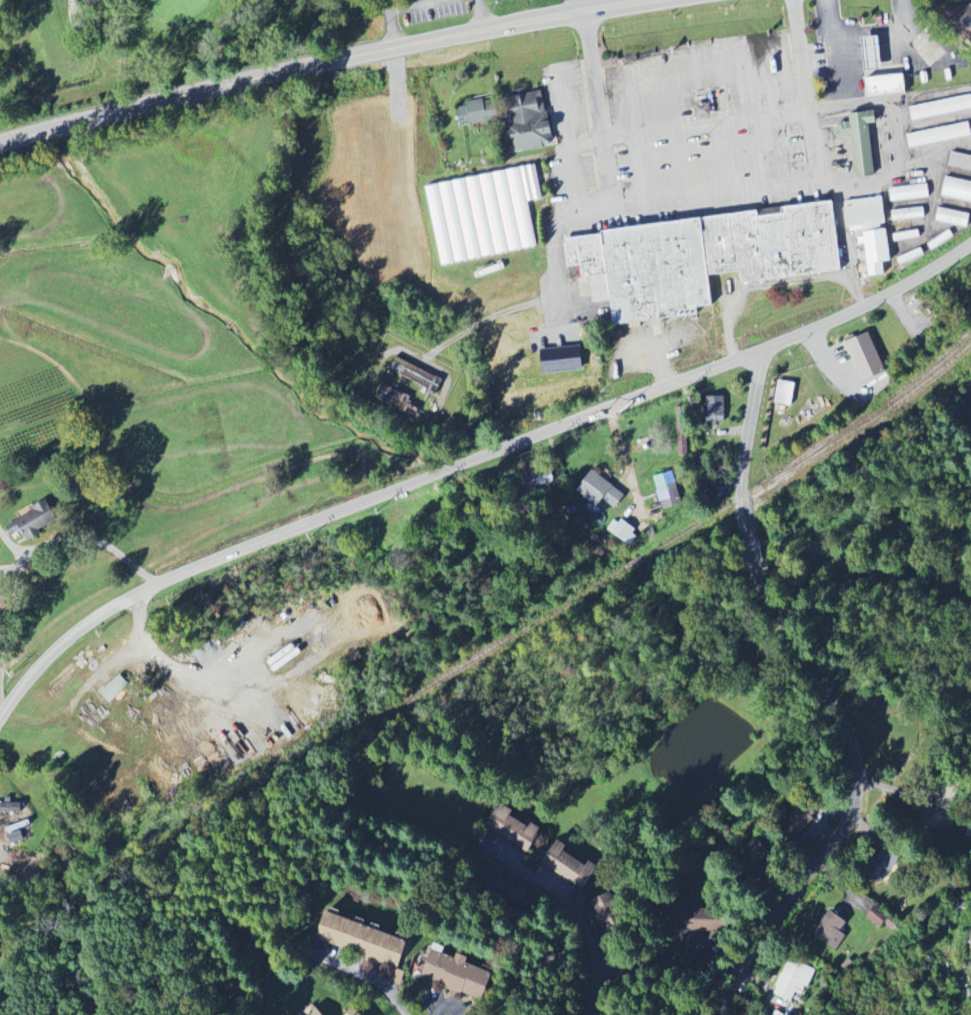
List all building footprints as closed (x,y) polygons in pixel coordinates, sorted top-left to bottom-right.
[(952,6),(952,20),(958,23),(959,35),(970,41),(970,5),(952,6)] [(883,71),(881,37),(863,38),(865,72),(883,71)] [(908,93),(905,74),(865,80),(867,99),(908,93)] [(554,148),(546,93),(505,99),(514,154),(554,148)] [(970,110),(970,96),(908,108),(911,122),(970,110)] [(462,128),(499,120),(495,98),(467,104),(468,109),(458,110),(462,128)] [(695,107),(697,120),(713,117),(711,105),(695,107)] [(871,124),(878,124),(877,113),(851,114),(852,123),(839,124),(840,139),(854,138),(857,179),(875,178),(871,124)] [(970,125),(906,134),(908,147),(970,139),(970,132),(970,125)] [(951,153),(948,166),(970,171),(970,157),(951,153)] [(426,186),(440,265),(537,248),(529,202),(541,200),(535,167),(426,186)] [(945,177),(941,196),(970,203),(970,183),(945,177)] [(888,190),(890,203),(929,198),(927,185),(888,190)] [(842,273),(834,203),(776,209),(777,216),(761,218),(761,215),(563,236),(566,268),(581,266),(583,280),(592,279),(594,304),(613,301),(616,326),(700,316),(699,308),(714,307),(711,276),(739,273),(740,284),(842,273)] [(925,218),(923,208),(891,212),(893,222),(925,218)] [(970,215),(938,208),(935,221),(967,228),(970,215)] [(844,342),(870,330),(887,368),(861,380),(844,342)] [(437,395),(444,380),(397,357),(389,372),(437,395)] [(778,380),(799,383),(796,406),(775,403),(778,380)] [(411,396),(381,383),(375,398),(404,411),(411,396)] [(725,398),(708,397),(707,429),(717,430),(717,423),(724,423),(725,398)] [(694,456),(694,448),(687,448),(687,408),(677,408),(677,456),(694,456)] [(524,472),(525,488),(554,485),(553,469),(524,472)] [(609,505),(615,510),(626,496),(593,470),(576,491),(604,513),(609,505)] [(681,506),(674,473),(655,477),(662,510),(681,506)] [(58,521),(50,504),(6,523),(12,536),(23,531),(28,542),(43,535),(40,529),(58,521)] [(616,519),(607,530),(631,547),(639,535),(616,519)] [(101,693),(110,703),(130,685),(120,675),(101,693)] [(940,809),(952,812),(958,791),(946,788),(940,809)] [(22,814),(22,802),(0,803),(0,814),(22,814)] [(812,803),(807,807),(804,804),(788,819),(800,831),(820,812),(812,803)] [(529,853),(542,829),(532,823),(529,827),(511,817),(514,811),(501,804),(487,829),(529,853)] [(564,852),(568,846),(558,840),(542,865),(584,890),(598,867),(589,861),(587,866),(564,852)] [(614,901),(610,892),(590,902),(605,933),(629,921),(618,899),(614,901)] [(867,919),(881,930),(891,917),(876,906),(867,919)] [(848,922),(829,910),(813,936),(837,951),(846,935),(841,932),(848,922)] [(409,940),(325,913),(316,941),(400,968),(409,940)] [(493,974),(466,964),(468,958),(457,954),(455,959),(431,950),(421,979),(483,1001),(493,974)] [(794,992),(804,996),(814,969),(787,959),(774,995),(791,1001),(794,992)] [(388,982),(400,986),(405,973),(393,969),(388,982)] [(319,1007),(308,1014),(325,1014),(319,1007)]
